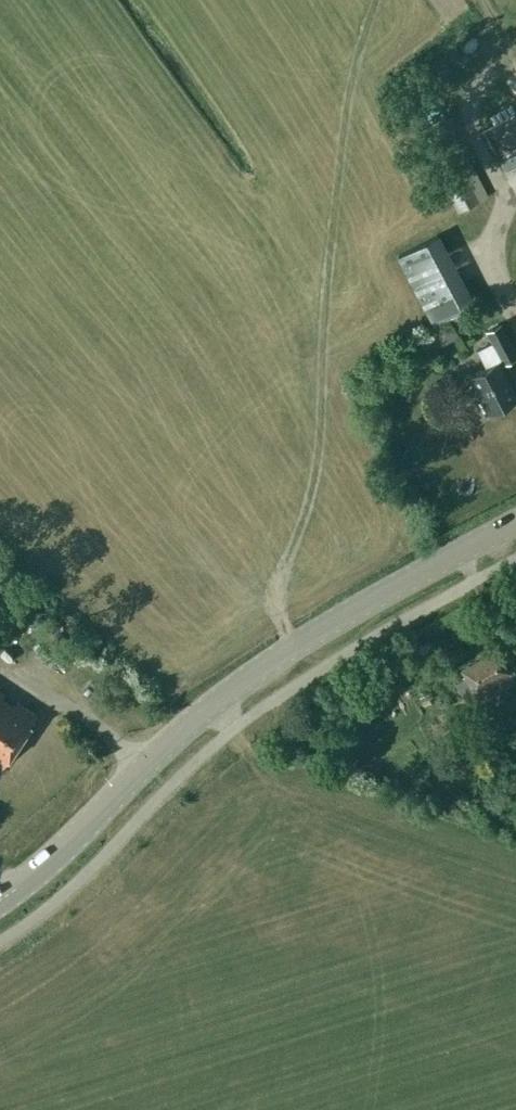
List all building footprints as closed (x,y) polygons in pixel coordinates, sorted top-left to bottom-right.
[(471,73),(501,54),(488,34),(458,53),(471,73)] [(487,127),(515,121),(515,88),(494,93),(497,109),(484,112),(487,127)] [(460,211),(480,201),(463,168),(443,178),(460,211)] [(433,324),(472,305),(438,234),(399,254),(433,324)] [(430,350),(456,336),(448,320),(421,334),(430,350)] [(501,361),(515,354),(499,323),(485,330),(491,341),(475,349),(484,367),(469,375),(486,411),(515,397),(497,360),(500,358),(501,361)] [(376,388),(370,376),(356,383),(362,395),(376,388)] [(515,680),(497,648),(462,669),(481,702),(515,680)] [(38,714),(18,700),(16,703),(2,694),(4,692),(0,689),(0,765),(3,766),(38,714)]
